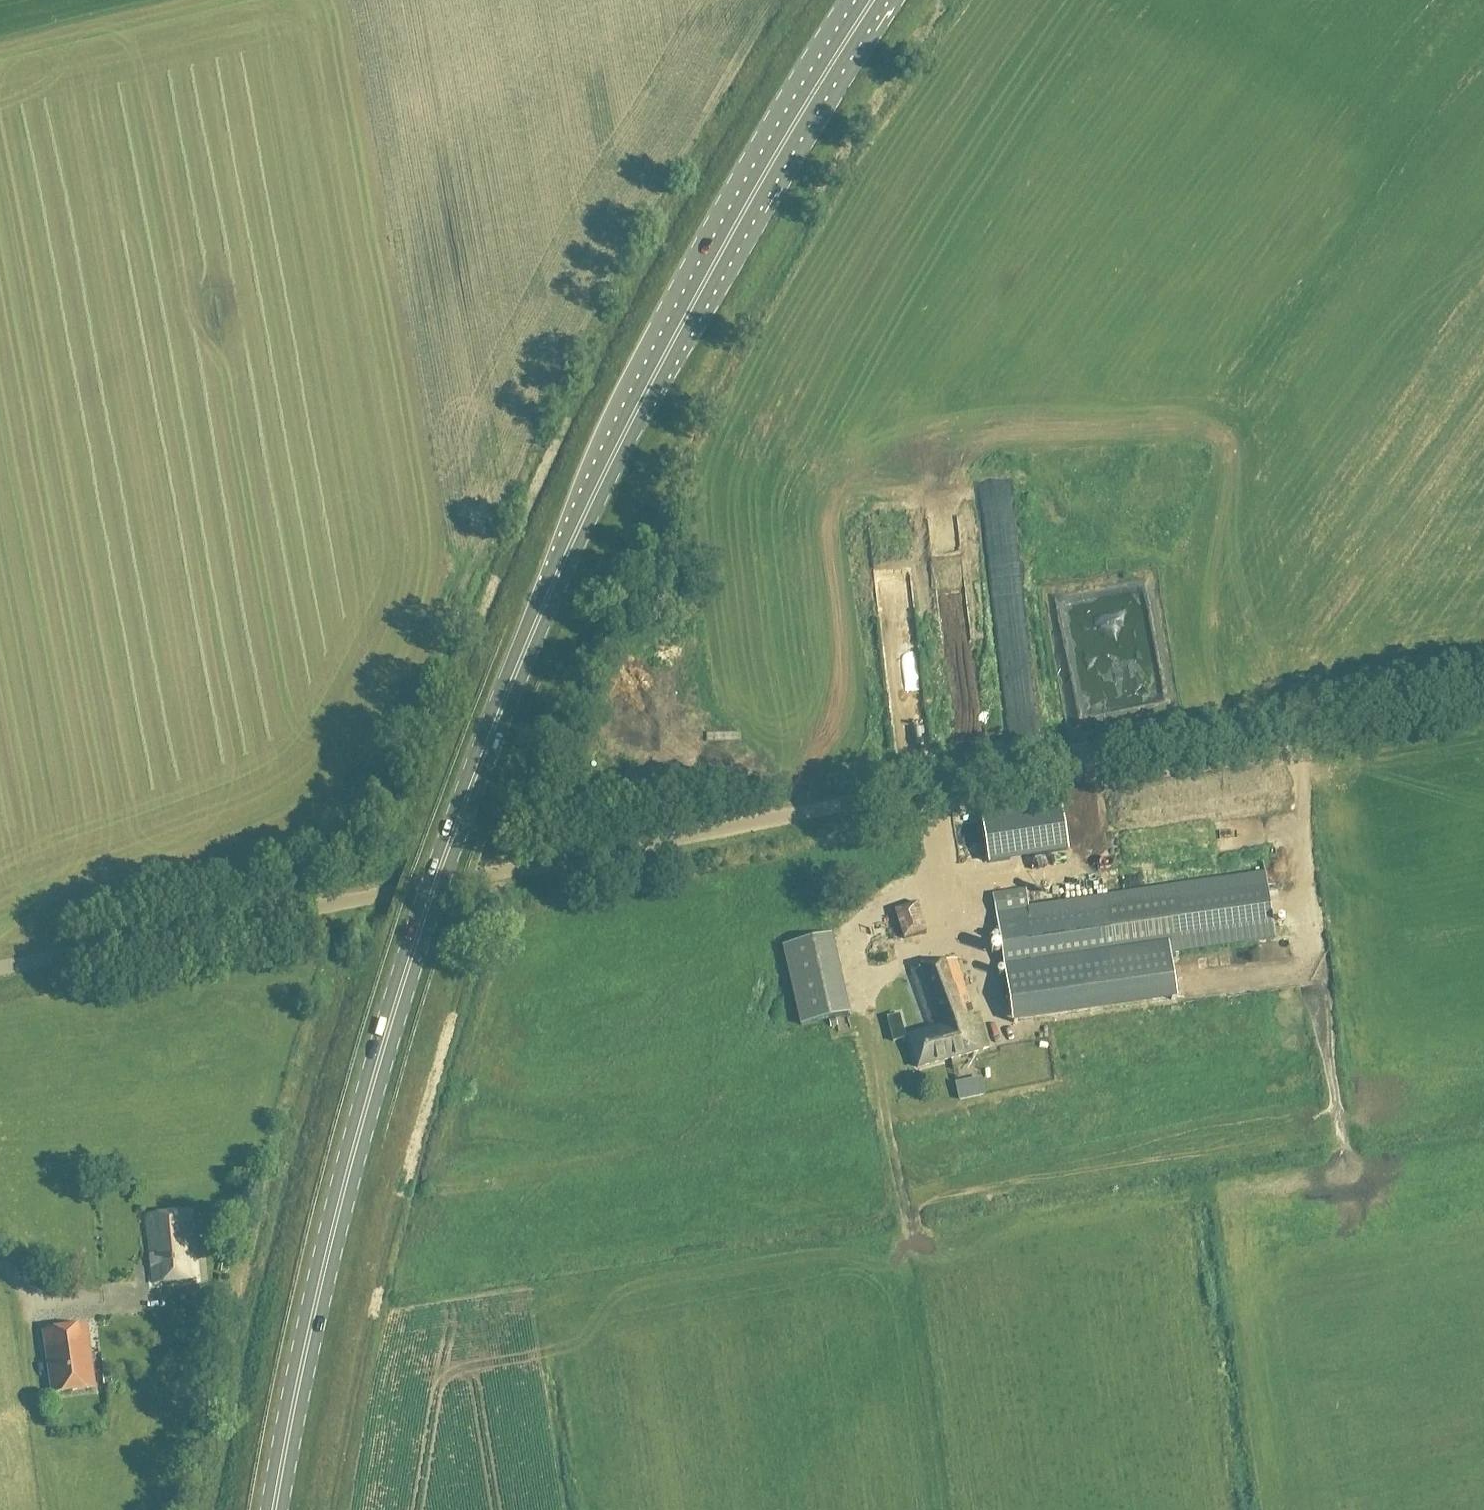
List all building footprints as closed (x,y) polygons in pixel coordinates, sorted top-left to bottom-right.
[(920,724),(904,725),(904,740),(921,739),(920,724)] [(1001,787),(992,789),(993,796),(1002,795),(1001,787)] [(1059,789),(979,802),(988,862),(1068,849),(1059,789)] [(1026,888),(994,893),(1013,1023),(1175,998),(1168,952),(1273,935),(1264,871),(1029,907),(1026,888)] [(915,903),(894,909),(904,938),(925,931),(915,903)] [(831,933),(782,945),(800,1024),(849,1013),(831,933)] [(931,1030),(910,1037),(920,1068),(990,1045),(980,1015),(976,1016),(956,958),(912,973),(931,1030)] [(890,1029),(893,1041),(906,1037),(903,1026),(890,1029)] [(963,1073),(963,1095),(984,1095),(984,1074),(963,1073)] [(190,1213),(147,1217),(154,1281),(197,1277),(190,1213)] [(43,1327),(50,1389),(92,1384),(86,1322),(43,1327)]
